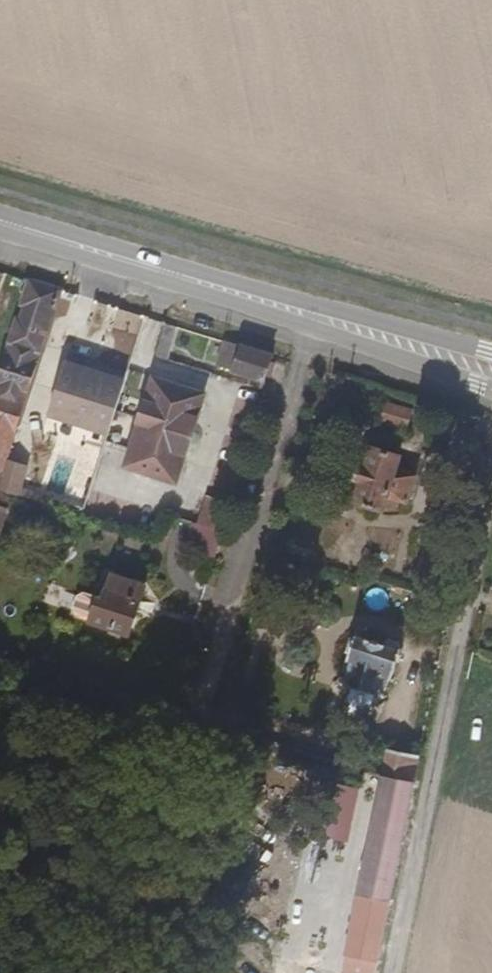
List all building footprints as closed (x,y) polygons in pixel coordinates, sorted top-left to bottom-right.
[(25,279),(0,369),(0,498),(3,499),(7,486),(59,290),(25,279)] [(279,358),(255,351),(249,368),(273,375),(279,358)] [(196,485),(222,392),(169,378),(143,472),(196,485)] [(408,430),(413,410),(385,403),(380,424),(408,430)] [(387,467),(391,450),(367,445),(351,508),(375,512),(379,501),(407,507),(413,473),(387,467)] [(224,530),(230,503),(204,497),(198,524),(224,530)] [(153,525),(157,509),(143,506),(137,521),(153,525)] [(215,559),(222,533),(191,524),(184,550),(215,559)] [(136,656),(152,608),(108,594),(105,602),(93,600),(86,619),(97,624),(92,644),(136,656)] [(405,695),(416,640),(408,638),(408,631),(383,627),(382,634),(351,627),(346,653),(343,656),(342,666),(344,669),(342,682),(373,688),(366,722),(395,728),(400,695),(405,695)] [(390,765),(417,770),(424,743),(394,740),(390,765)] [(360,961),(379,966),(395,874),(417,770),(390,765),(354,959),(360,961)] [(379,966),(360,961),(357,972),(377,972),(379,966)]
